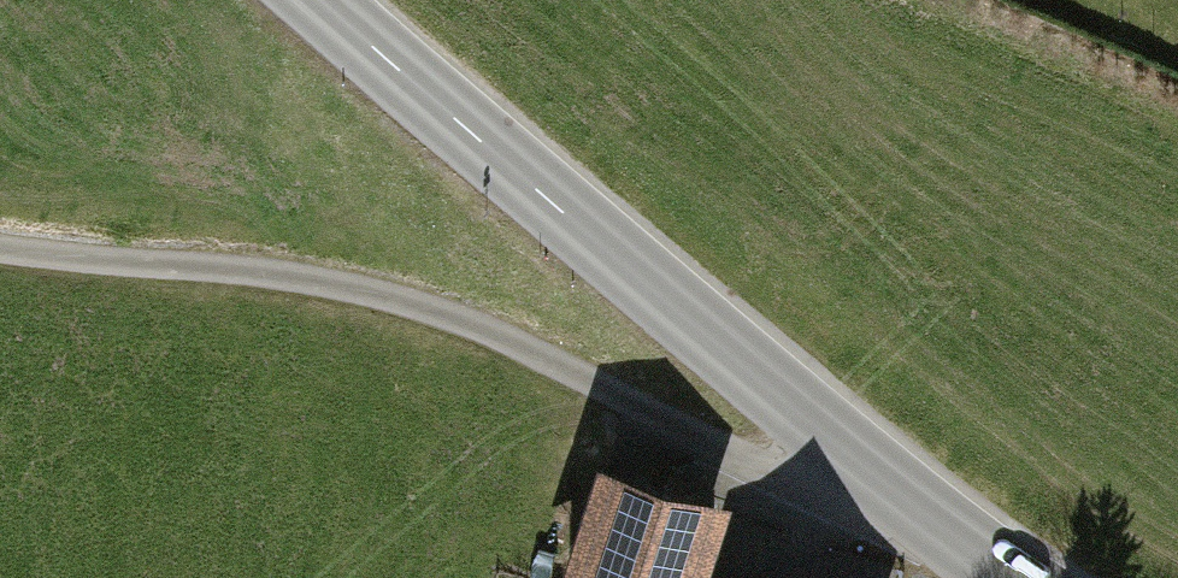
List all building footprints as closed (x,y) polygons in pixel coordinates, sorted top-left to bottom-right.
[(602,473),(567,577),(708,577),(729,515),(602,473)]
